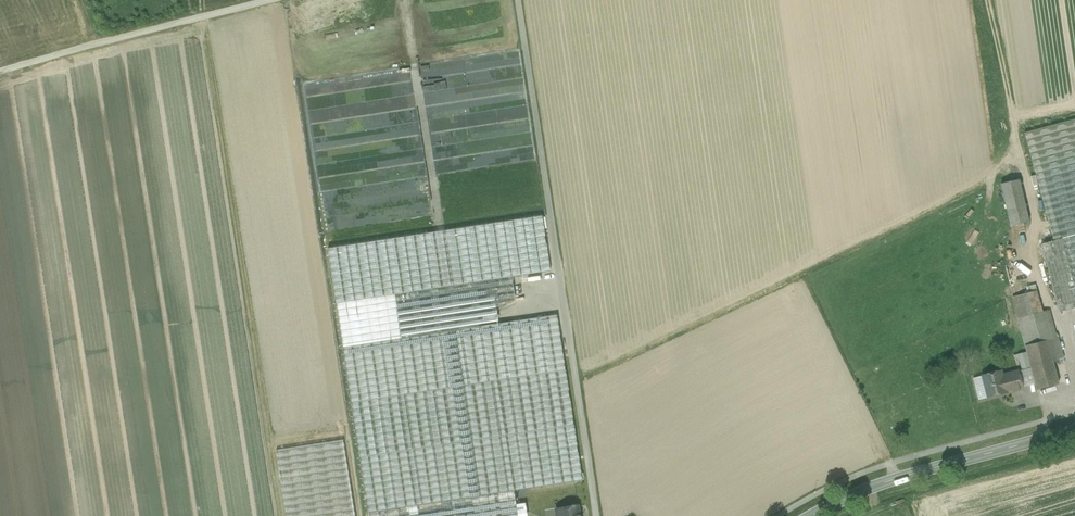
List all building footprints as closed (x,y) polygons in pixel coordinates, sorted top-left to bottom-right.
[(1024,133),(1053,241),(1041,244),(1059,312),(1074,308),(1074,119),(1024,133)] [(1019,180),(1001,184),(1011,226),(1028,222),(1019,180)] [(541,216),(328,248),(352,403),(565,370),(557,315),(498,324),(496,308),(514,298),(511,277),(550,272),(541,216)] [(1036,291),(1012,297),(1025,346),(1038,342),(1032,315),(1042,312),(1036,291)] [(1042,312),(1032,315),(1038,342),(1047,340),(1056,337),(1049,310),(1042,312)] [(1056,337),(1047,340),(1053,362),(1063,360),(1057,337),(1056,337)] [(1038,342),(1025,346),(1037,390),(1058,384),(1053,362),(1047,340),(1038,342)] [(565,370),(352,403),(368,513),(514,491),(582,481),(565,370)] [(1001,371),(982,376),(988,397),(1006,393),(1006,392),(1015,390),(1012,380),(1020,378),(1018,371),(1002,375),(1001,371)] [(1020,378),(1012,380),(1015,390),(1022,388),(1020,378)] [(276,450),(287,515),(355,515),(343,440),(276,450)] [(472,498),(474,515),(518,515),(516,505),(514,491),(472,498)] [(368,513),(369,515),(474,515),(472,498),(368,513)] [(516,505),(518,515),(527,515),(525,503),(516,505)] [(556,509),(557,515),(579,515),(578,506),(556,509)]
